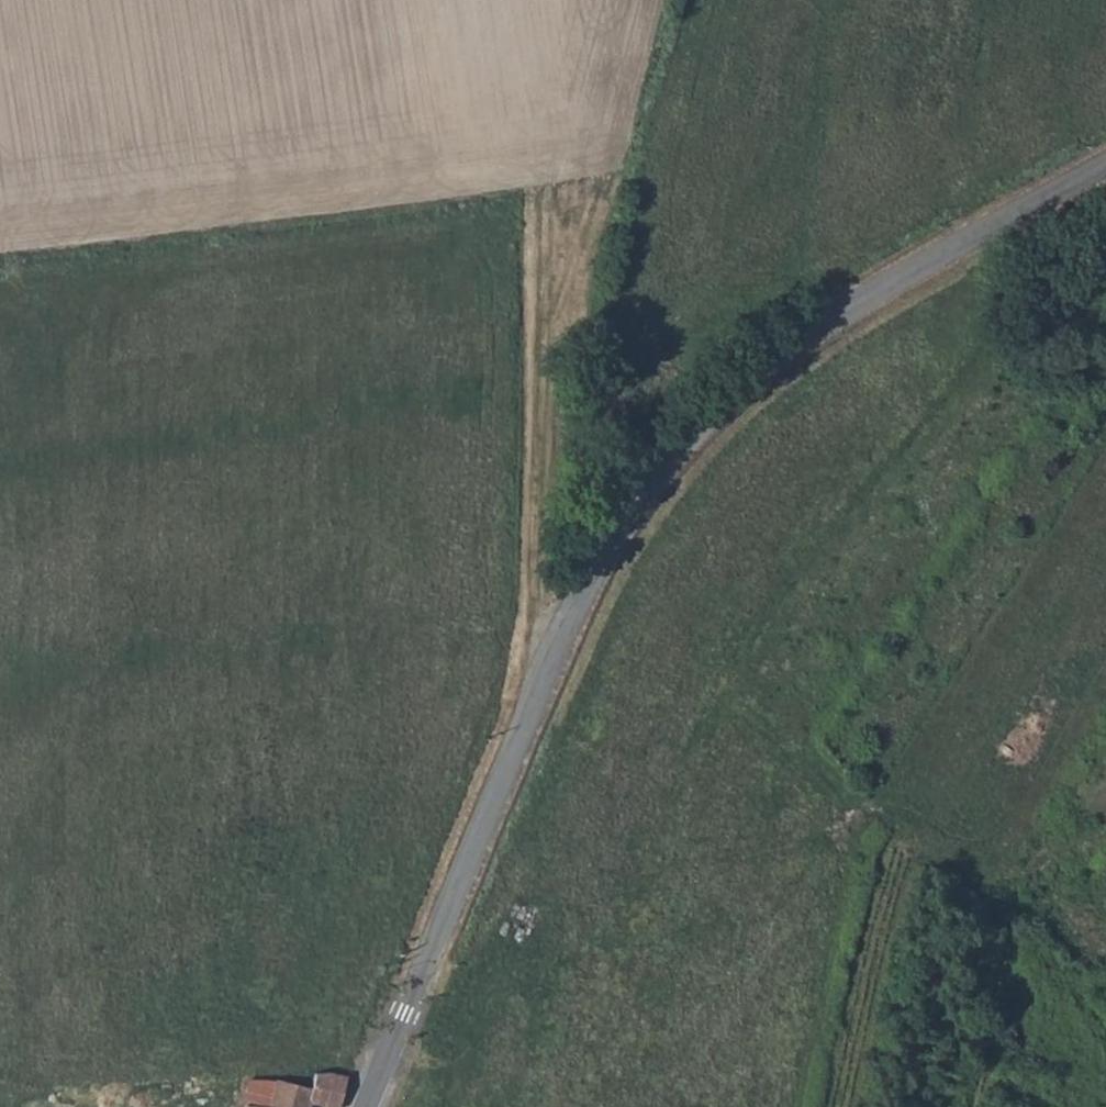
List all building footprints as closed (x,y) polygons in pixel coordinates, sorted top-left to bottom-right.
[(341,1100),(345,1067),(330,1064),(310,1065),(308,1078),(276,1073),(271,1099),(245,1096),(245,1106),(308,1106),(311,1094),(341,1100)]
